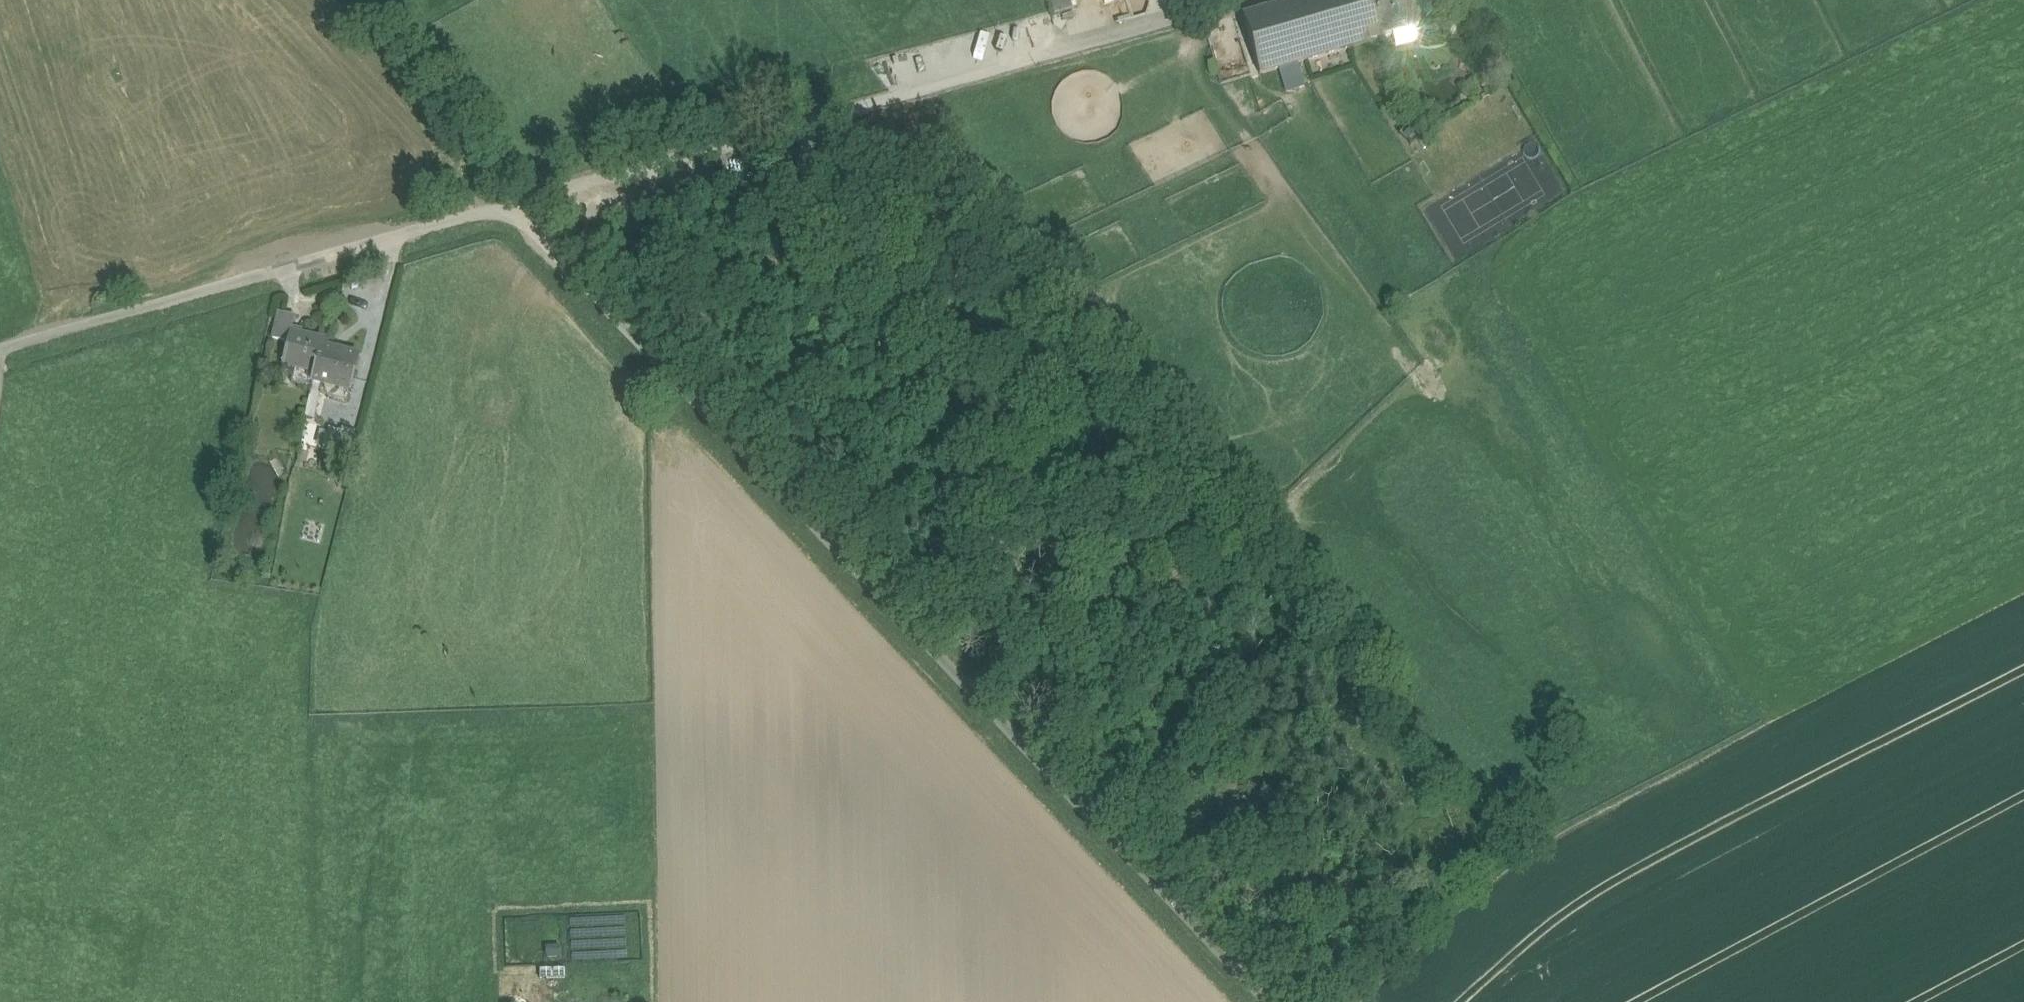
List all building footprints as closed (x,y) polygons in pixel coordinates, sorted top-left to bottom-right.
[(1049,13),(1069,8),(1067,0),(1046,0),(1049,13)] [(1242,15),(1260,75),(1360,45),(1362,53),(1369,52),(1366,43),(1381,39),(1381,38),(1370,0),(1295,0),(1242,15)] [(1381,38),(1418,27),(1410,0),(1370,0),(1381,38)] [(296,315),(278,312),(273,338),(290,342),(292,332),(296,315)] [(358,356),(327,349),(329,341),(292,332),(290,342),(284,365),(296,367),(292,382),(312,387),(311,395),(320,397),(320,394),(347,401),(358,356)] [(320,397),(311,395),(307,415),(315,416),(320,397)] [(342,431),(330,428),(324,450),(337,453),(342,431)] [(356,431),(343,428),(342,431),(337,453),(350,456),(356,431)]
